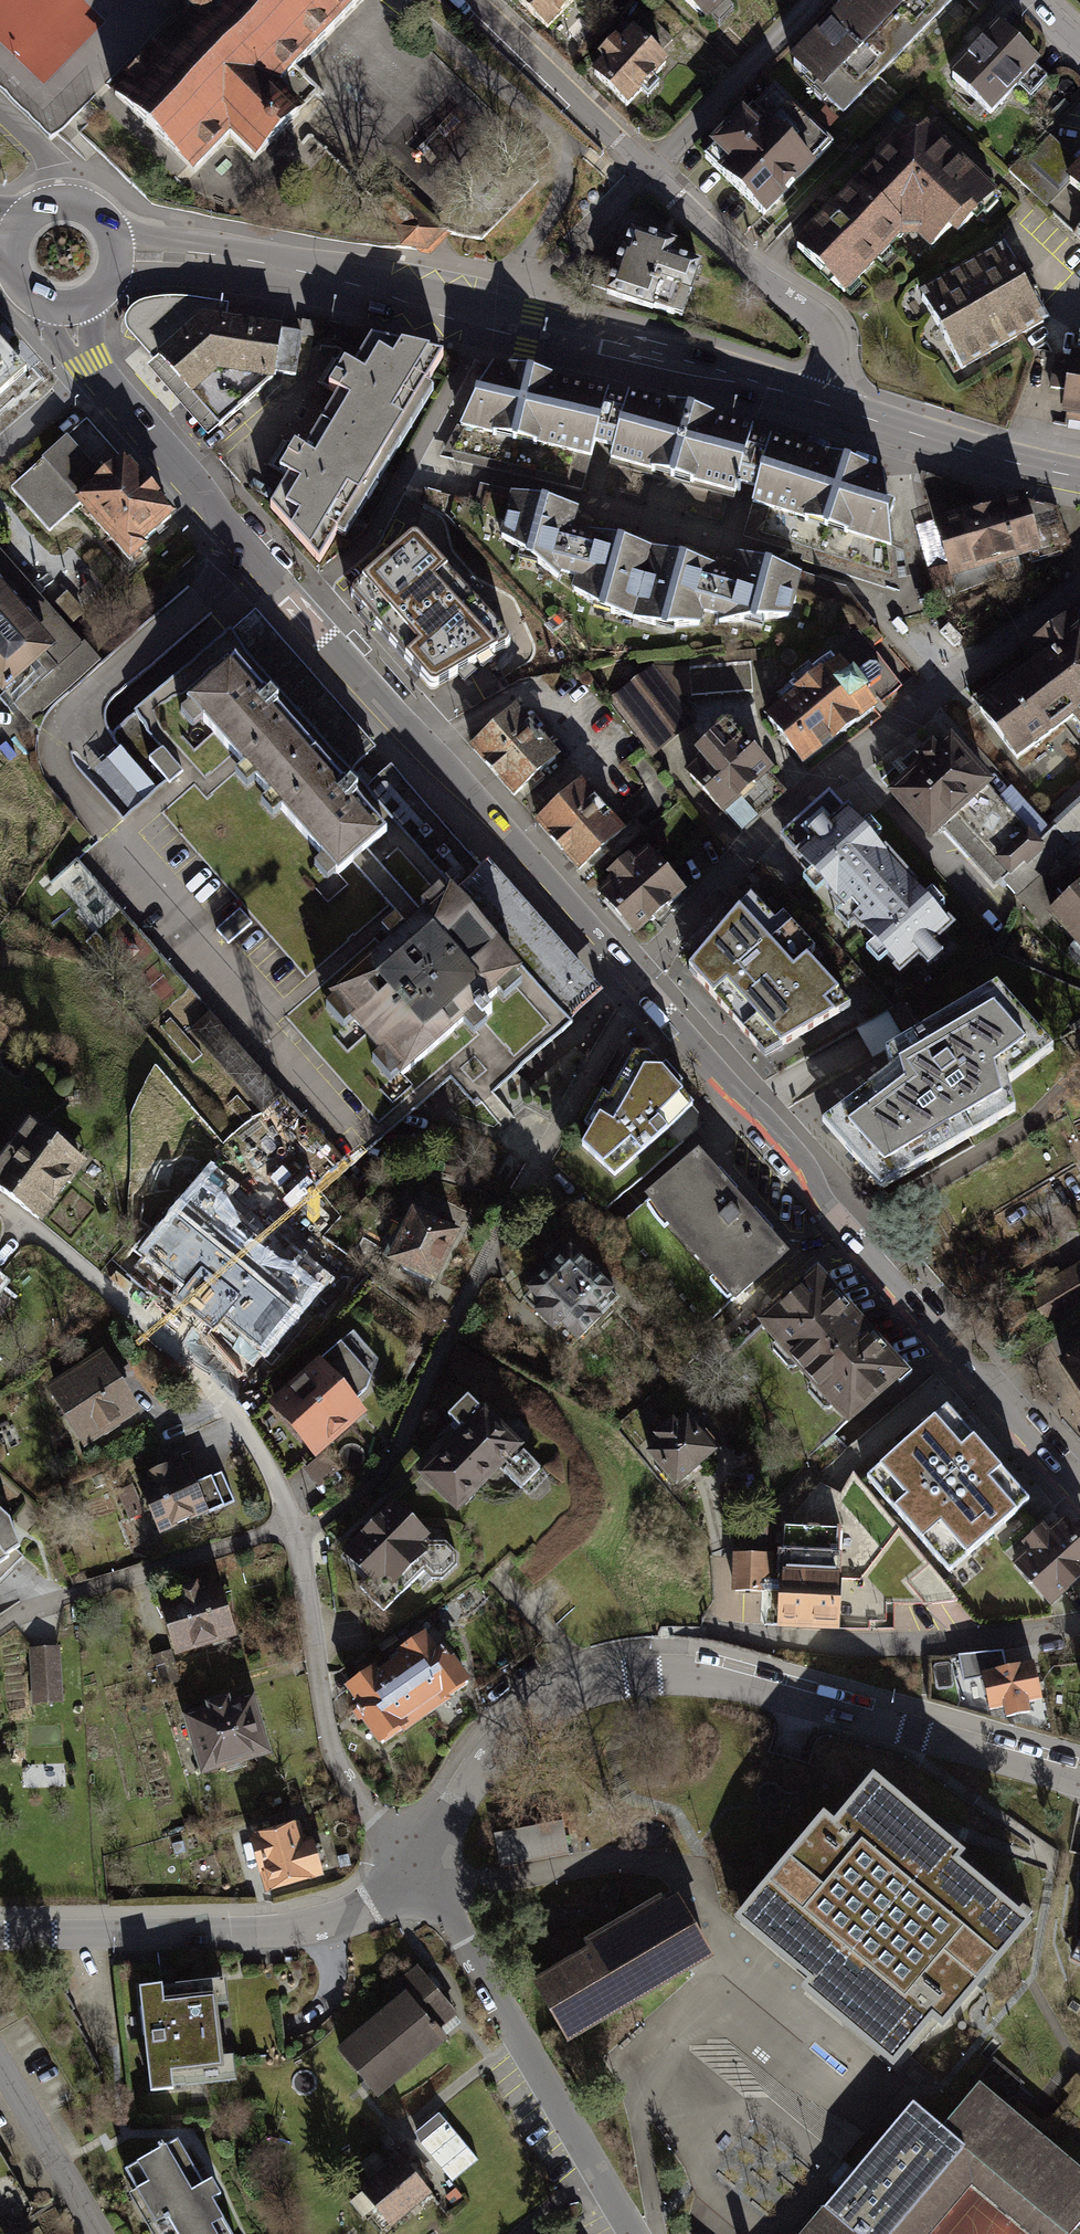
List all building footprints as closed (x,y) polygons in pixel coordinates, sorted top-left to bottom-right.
[(157,0),(0,0),(0,92),(53,146),(179,21),(157,0)] [(188,1),(188,16),(190,18),(115,95),(195,172),(229,137),(254,161),(319,94),(295,70),(364,0),(189,0),(188,1)] [(519,14),(551,44),(590,2),(588,0),(532,0),(519,14)] [(681,3),(713,32),(743,0),(683,0),(681,3)] [(973,5),(968,0),(883,0),(798,88),(846,135),(973,5)] [(997,8),(984,25),(1002,39),(1015,22),(997,8)] [(965,98),(999,132),(1047,83),(1012,49),(965,98)] [(636,52),(597,94),(630,124),(669,82),(636,52)] [(781,111),(715,180),(771,235),(838,166),(781,111)] [(926,138),(796,266),(840,311),(915,237),(940,262),(995,207),(926,138)] [(674,245),(631,230),(625,248),(622,247),(618,260),(601,254),(590,285),(607,291),(606,294),(653,309),(653,308),(674,315),(674,313),(682,316),(699,266),(671,256),(674,245)] [(930,316),(963,371),(1043,324),(1009,269),(930,316)] [(153,359),(147,367),(208,437),(274,380),(274,374),(295,378),(302,335),(224,321),(227,305),(207,302),(191,300),(175,298),(156,299),(140,302),(130,309),(124,318),(126,329),(153,359)] [(445,354),(368,334),(350,365),(340,357),(323,384),(334,390),(300,447),(290,441),(274,467),(285,473),(266,505),(320,563),(445,354)] [(25,370),(0,342),(0,392),(25,370)] [(1068,421),(1079,422),(1079,349),(1079,348),(1068,421)] [(491,361),(439,456),(581,491),(594,442),(602,444),(611,446),(607,464),(734,498),(737,483),(746,485),(754,488),(742,537),(900,592),(883,471),(769,435),(767,440),(759,438),(749,435),(752,425),(627,390),(625,399),(614,397),(606,395),(608,388),(549,375),(491,361)] [(122,457),(88,418),(65,439),(54,427),(22,456),(32,467),(10,487),(49,532),(81,504),(75,498),(122,457)] [(146,541),(177,513),(125,454),(122,457),(75,498),(81,504),(131,561),(149,545),(146,541)] [(921,471),(920,476),(932,519),(975,506),(971,487),(921,471)] [(577,508),(509,492),(497,534),(597,607),(664,626),(790,614),(801,575),(735,554),(728,574),(714,570),(715,566),(584,530),(583,534),(570,530),(577,508)] [(975,506),(932,519),(933,521),(947,566),(951,579),(954,578),(1019,558),(1066,544),(1054,506),(1028,499),(1025,492),(975,506)] [(947,566),(933,521),(915,526),(927,570),(947,566)] [(511,642),(420,546),(415,543),(409,545),(354,592),(351,598),(352,603),(427,688),(433,691),(439,691),(509,650),(511,646),(511,642)] [(0,552),(0,696),(35,733),(107,666),(0,552)] [(954,578),(957,593),(1023,573),(1019,558),(954,578)] [(951,579),(947,566),(927,570),(936,601),(957,595),(957,593),(954,578),(951,579)] [(970,706),(1020,775),(1079,731),(1079,625),(1057,642),(1027,664),(970,706)] [(252,649),(237,632),(139,718),(184,768),(146,801),(111,832),(82,857),(350,1161),(455,1069),(481,1099),(606,989),(490,857),(481,865),(392,764),(380,775),(373,767),(363,756),(375,745),(274,630),(252,649)] [(798,692),(763,719),(802,770),(879,711),(867,696),(869,695),(853,674),(851,676),(840,661),(838,662),(830,652),(790,682),(798,692)] [(689,667),(656,667),(681,700),(684,697),(753,694),(750,662),(689,667)] [(654,666),(613,697),(655,754),(698,723),(681,700),(656,667),(654,666)] [(516,714),(474,749),(515,797),(557,762),(516,714)] [(774,775),(727,725),(692,758),(697,763),(682,777),(723,820),(726,817),(742,834),(785,793),(770,778),(774,775)] [(995,793),(943,736),(885,789),(936,846),(995,793)] [(580,787),(539,826),(578,868),(620,830),(580,787)] [(884,959),(899,975),(918,957),(931,971),(945,957),(935,947),(956,928),(949,921),(945,924),(934,913),(943,905),(932,892),(925,899),(917,890),(920,888),(885,850),(883,852),(873,842),(881,835),(869,822),(861,829),(829,793),(807,813),(778,840),(793,855),(790,858),(800,868),(803,866),(810,874),(802,881),(815,896),(822,890),(830,899),(828,901),(838,912),(835,915),(848,930),(852,925),(871,946),(866,950),(879,964),(884,959)] [(596,896),(635,939),(684,894),(646,852),(633,863),(627,857),(605,876),(611,883),(596,896)] [(1054,925),(1079,954),(1079,902),(1054,925)] [(739,915),(689,972),(764,1059),(851,1010),(807,962),(793,976),(739,915)] [(892,1074),(821,1125),(882,1192),(1015,1114),(1008,1086),(1055,1050),(998,990),(886,1055),(892,1074)] [(197,1034),(264,1105),(283,1087),(216,1016),(197,1034)] [(632,1059),(581,1148),(613,1183),(694,1110),(677,1092),(681,1088),(665,1070),(661,1074),(647,1059),(632,1059)] [(29,1120),(0,1160),(0,1181),(48,1216),(87,1162),(29,1120)] [(696,1156),(645,1201),(735,1304),(787,1259),(696,1156)] [(465,1232),(414,1207),(388,1260),(439,1285),(465,1232)] [(619,1301),(567,1249),(524,1292),(540,1307),(531,1315),(552,1335),(561,1326),(577,1342),(619,1301)] [(1031,1295),(1058,1341),(1079,1329),(1079,1267),(1031,1295)] [(817,1278),(764,1324),(849,1420),(902,1374),(817,1278)] [(1079,1388),(1079,1349),(1063,1358),(1079,1388)] [(86,1449),(144,1414),(106,1352),(48,1387),(86,1449)] [(322,1360),(269,1403),(316,1459),(370,1414),(322,1360)] [(543,1467),(487,1410),(420,1476),(460,1516),(506,1470),(523,1487),(543,1467)] [(952,1414),(869,1483),(948,1577),(1031,1508),(952,1414)] [(718,1456),(687,1420),(677,1428),(672,1421),(652,1438),(658,1445),(645,1456),(675,1492),(718,1456)] [(149,1480),(138,1485),(158,1534),(208,1514),(187,1464),(173,1469),(171,1465),(146,1475),(149,1480)] [(382,1611),(442,1555),(393,1503),(333,1559),(382,1611)] [(20,1548),(8,1520),(0,1512),(0,1562),(20,1548)] [(1050,1611),(1079,1585),(1079,1540),(1066,1524),(1051,1538),(1043,1529),(1021,1547),(1027,1554),(1011,1568),(1050,1611)] [(781,1595),(780,1631),(835,1632),(835,1629),(837,1579),(839,1529),(783,1527),(781,1585),(781,1595)] [(772,1557),(731,1556),(730,1595),(763,1596),(763,1594),(763,1584),(771,1585),(772,1557)] [(771,1585),(763,1584),(763,1594),(781,1595),(781,1585),(771,1585)] [(188,1666),(243,1651),(226,1588),(163,1605),(176,1652),(152,1658),(163,1697),(195,1688),(188,1666)] [(390,1754),(475,1695),(435,1637),(350,1697),(390,1754)] [(62,1704),(60,1647),(29,1648),(32,1705),(62,1704)] [(1027,1705),(1041,1702),(1034,1666),(1007,1672),(983,1677),(990,1711),(1003,1708),(1006,1720),(1030,1715),(1027,1705)] [(202,1791),(275,1766),(252,1697),(179,1722),(202,1791)] [(820,1821),(738,1919),(809,1979),(801,1989),(891,2065),(931,2017),(941,2026),(1022,1930),(952,1872),(961,1862),(868,1784),(830,1829),(820,1821)] [(564,1822),(493,1835),(500,1869),(570,1854),(564,1822)] [(305,1860),(296,1825),(258,1835),(260,1843),(253,1844),(260,1872),(267,1870),(273,1895),(329,1881),(322,1855),(305,1860)] [(718,1968),(684,1908),(541,1990),(576,2054),(718,1968)] [(338,2042),(387,2103),(454,2050),(442,2036),(463,2019),(426,1973),(338,2042)] [(230,1988),(143,1996),(153,2102),(240,2094),(230,1988)] [(828,2202),(866,2233),(926,2233),(971,2182),(1033,2233),(1069,2233),(1079,2221),(1079,2169),(979,2084),(942,2127),(913,2102),(828,2202)] [(446,2109),(416,2127),(448,2181),(478,2164),(446,2109)] [(126,2179),(157,2233),(233,2233),(184,2146),(126,2179)] [(405,2152),(363,2188),(395,2225),(437,2189),(405,2152)] [(828,2202),(801,2233),(866,2233),(828,2202)] [(572,2225),(556,2233),(578,2233),(572,2225)]
